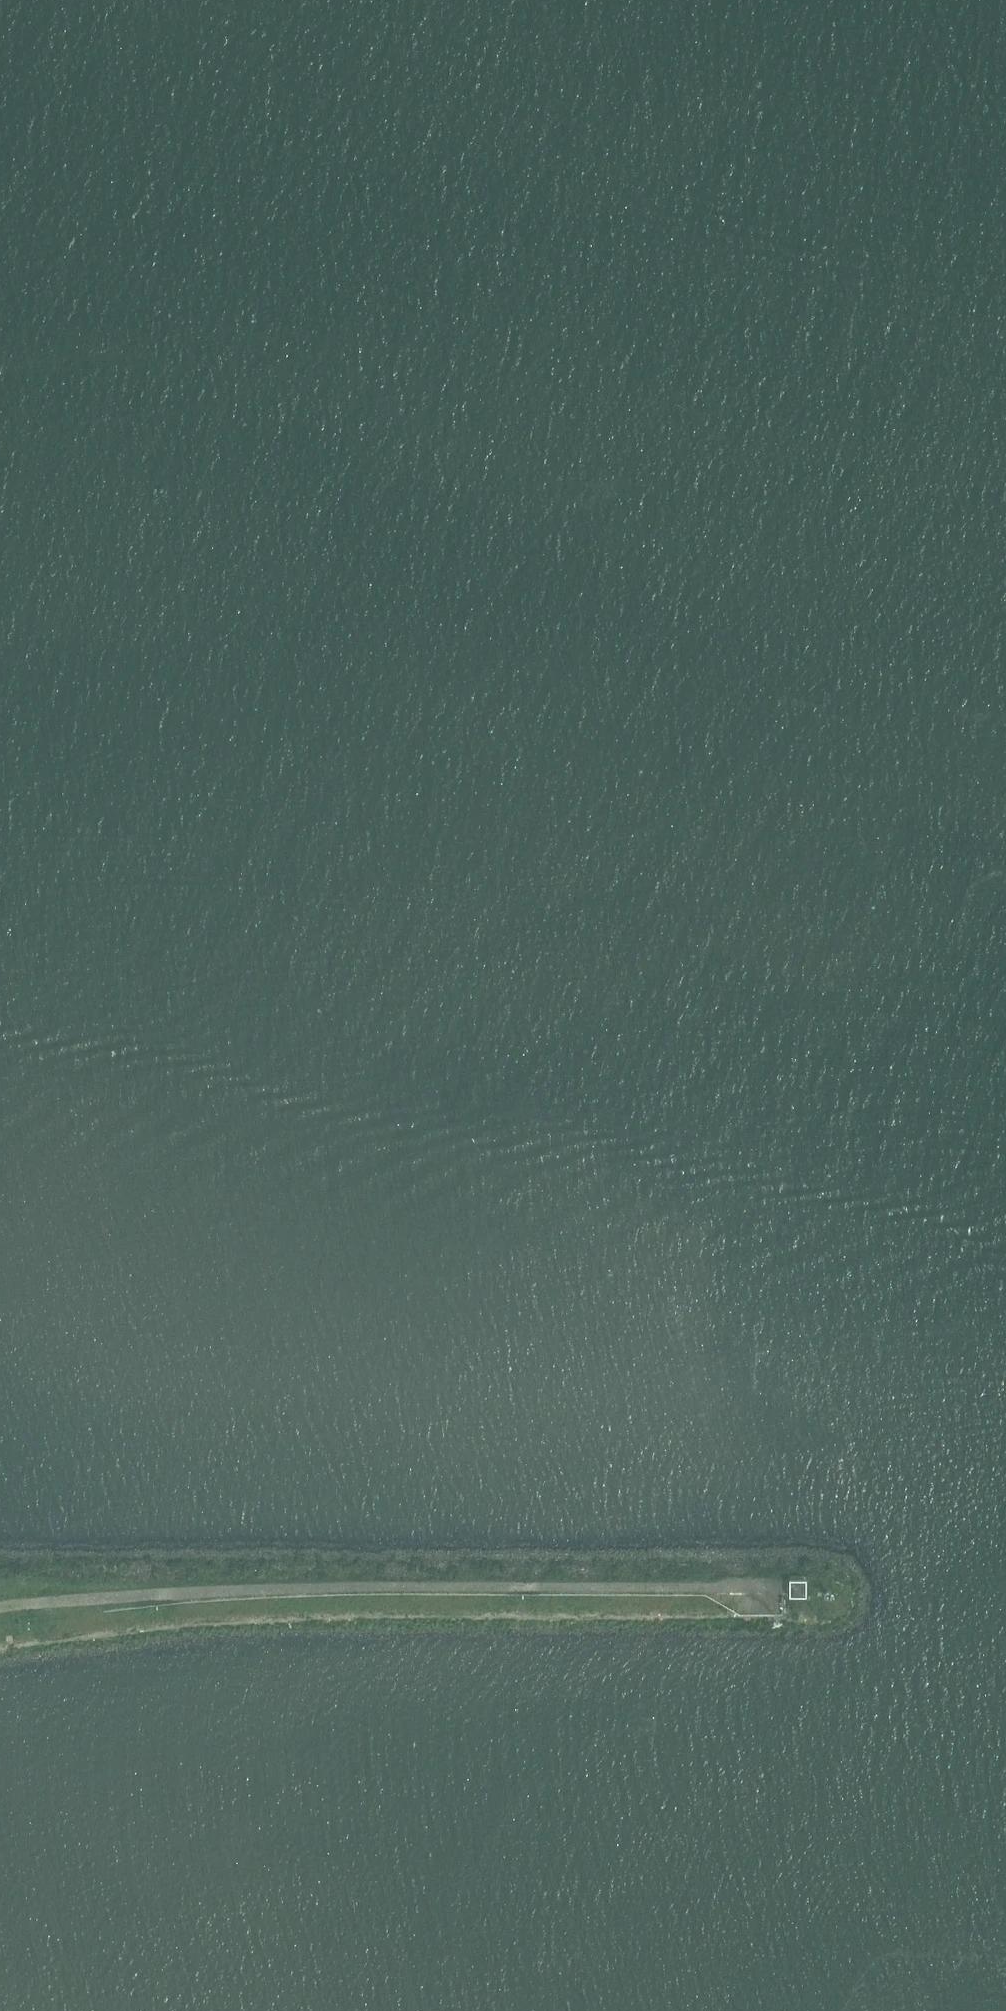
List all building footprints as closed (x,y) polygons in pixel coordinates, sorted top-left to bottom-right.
[(786,1596),(804,1596),(804,1579),(786,1579),(786,1596)]
